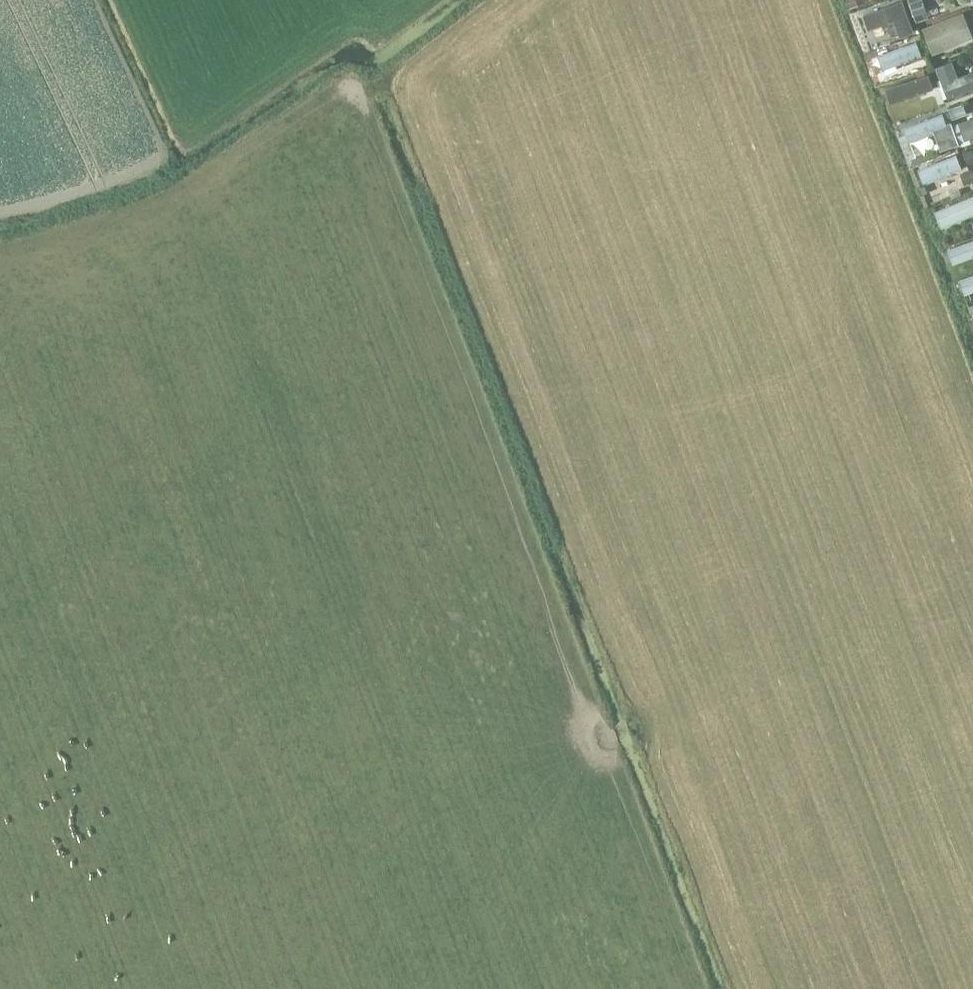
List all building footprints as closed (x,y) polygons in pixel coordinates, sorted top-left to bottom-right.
[(863,14),(869,29),(895,20),(899,33),(911,29),(901,0),(863,14)] [(921,28),(932,54),(972,38),(962,11),(921,28)] [(877,54),(883,69),(921,55),(915,40),(877,54)] [(948,98),(972,89),(972,69),(956,76),(950,61),(936,66),(948,98)] [(890,87),(895,102),(933,88),(928,73),(890,87)] [(903,127),(909,142),(947,128),(941,113),(903,127)] [(965,138),(972,135),(972,117),(959,122),(965,138)] [(918,168),(923,183),(961,169),(956,154),(918,168)] [(939,226),(972,214),(972,202),(971,197),(933,211),(939,226)] [(953,263),(972,256),(972,239),(948,248),(953,263)] [(965,293),(972,290),(972,273),(959,278),(965,293)]
